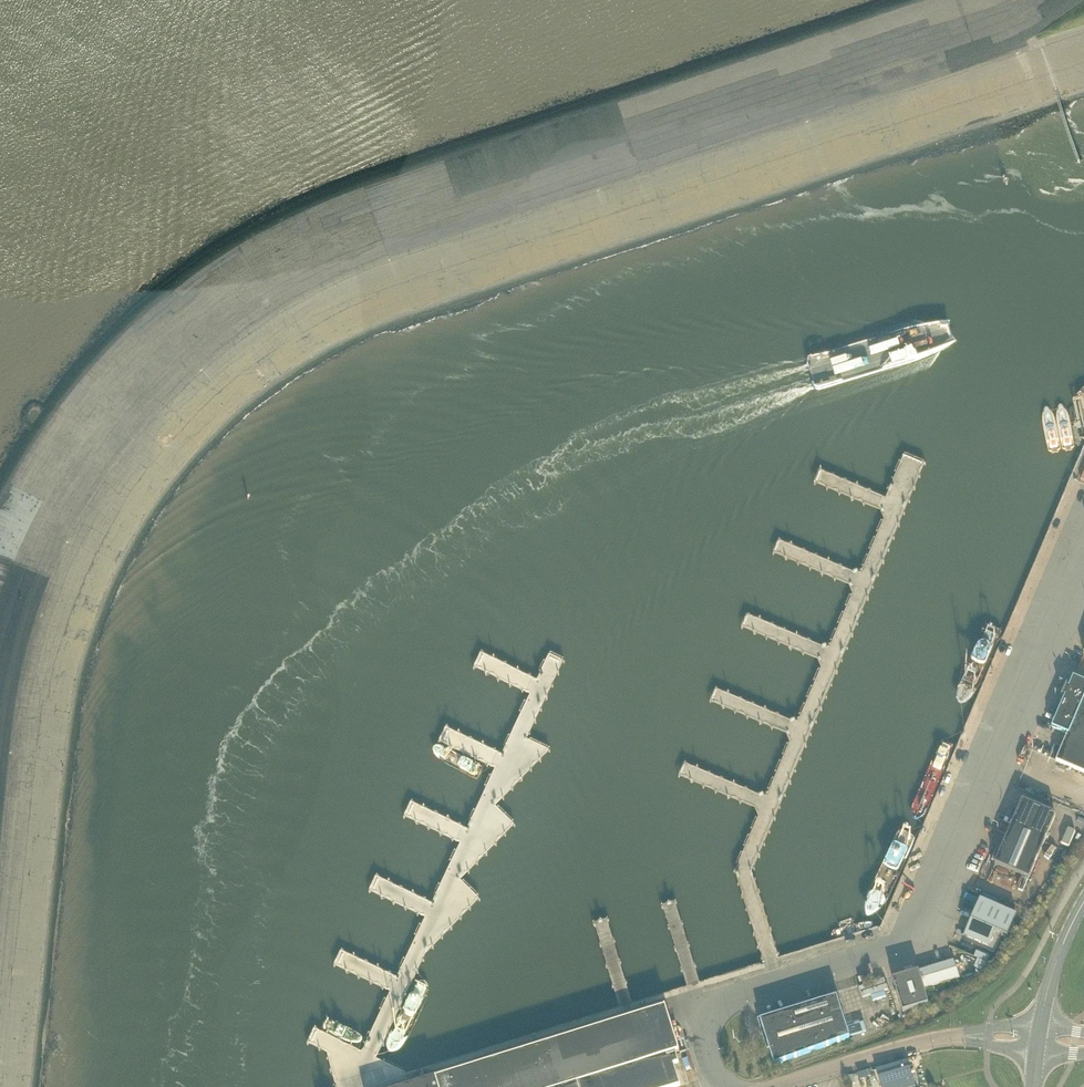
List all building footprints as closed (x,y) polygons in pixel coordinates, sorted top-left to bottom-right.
[(1083,685),(1073,681),(1061,710),(1063,711),(1060,718),(1058,717),(1053,728),(1068,735),(1062,749),(1055,746),(1050,759),(1083,773),(1083,684),(1083,685)] [(1029,879),(1056,815),(1022,801),(996,865),(1029,879)] [(1076,831),(1069,828),(1063,843),(1070,846),(1076,831)] [(1008,937),(1017,916),(981,900),(972,922),(975,923),(968,939),(989,949),(996,932),(1008,937)] [(974,957),(987,962),(990,955),(977,949),(974,957)] [(959,979),(954,961),(919,972),(925,989),(959,979)] [(898,979),(909,1013),(931,1006),(925,989),(919,972),(898,979)] [(933,1002),(938,1000),(935,989),(929,991),(933,1002)] [(864,1024),(847,1029),(837,998),(760,1022),(774,1066),(850,1039),(849,1037),(866,1032),(864,1024)] [(680,1086),(674,1065),(679,1063),(676,1055),(668,1058),(667,1055),(678,1052),(679,1052),(666,1007),(436,1079),(409,1086),(677,1086),(680,1086)] [(914,1085),(913,1079),(912,1080),(909,1069),(910,1069),(908,1064),(882,1071),(881,1068),(876,1070),(881,1086),(906,1086),(914,1085)]
